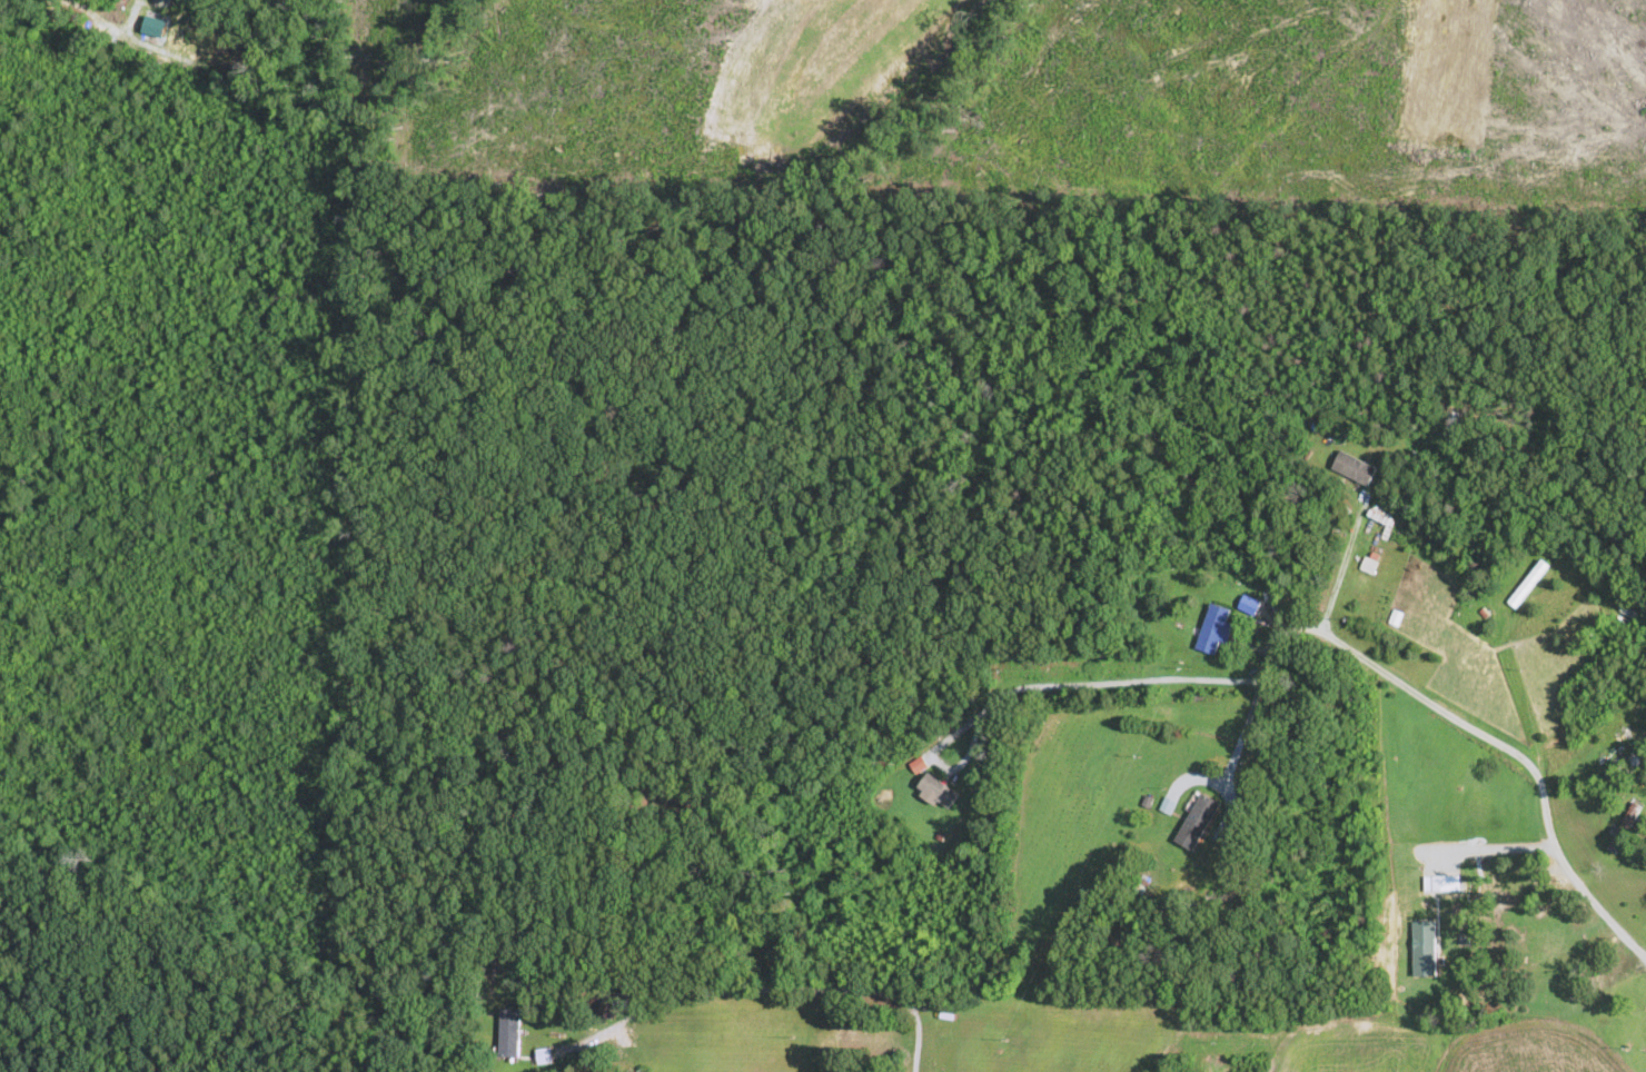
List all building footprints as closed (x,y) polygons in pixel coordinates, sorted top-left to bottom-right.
[(1332,470),(1369,486),(1377,467),(1340,451),(1332,470)] [(1550,566),(1542,560),(1509,602),(1517,609),(1550,566)] [(1229,644),(1234,624),(1228,622),(1231,609),(1210,604),(1197,650),(1216,656),(1220,642),(1229,644)] [(946,811),(958,794),(928,773),(916,789),(946,811)] [(1220,804),(1201,793),(1175,841),(1194,852),(1220,804)] [(1642,807),(1634,802),(1607,849),(1615,854),(1642,807)] [(1425,891),(1453,891),(1453,877),(1425,877),(1425,891)] [(1413,922),(1413,976),(1436,976),(1436,922),(1413,922)] [(520,1010),(500,1010),(500,1056),(520,1056),(520,1010)]
